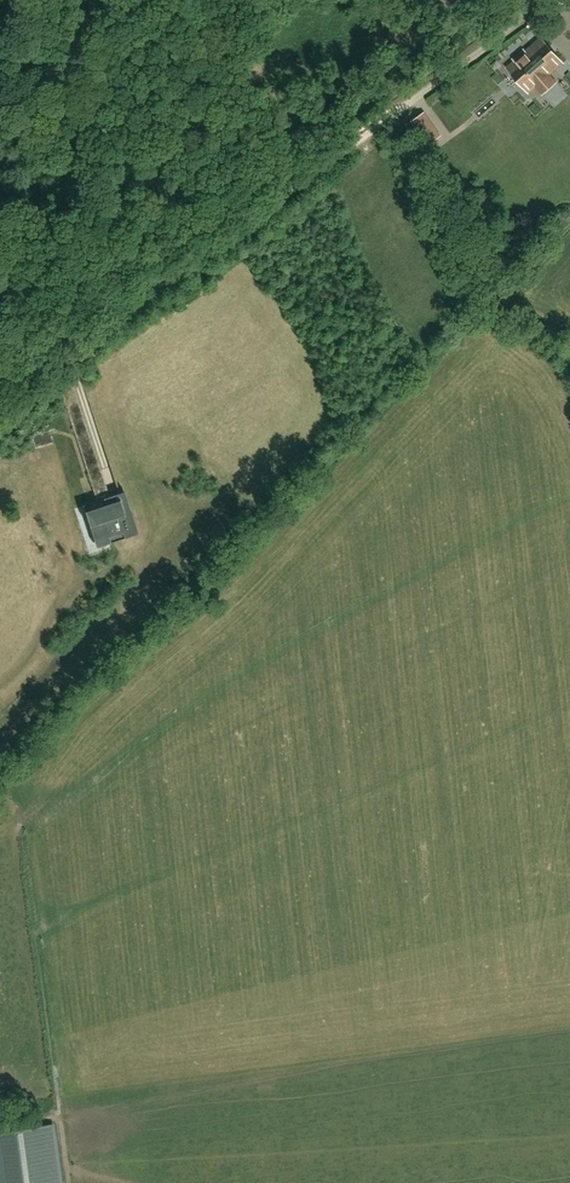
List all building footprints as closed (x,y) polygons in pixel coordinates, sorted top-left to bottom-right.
[(513,59),(515,61),(508,67),(529,91),(538,83),(544,91),(553,83),(546,76),(561,63),(540,39),(525,52),(524,50),(513,59)] [(559,78),(545,92),(555,103),(569,89),(559,78)] [(421,107),(438,131),(446,125),(430,101),(421,107)] [(433,128),(422,113),(411,121),(422,136),(433,128)] [(453,137),(456,147),(478,140),(475,130),(453,137)] [(139,533),(125,491),(111,496),(112,499),(111,500),(107,489),(106,490),(106,491),(96,494),(96,493),(94,493),(98,504),(84,508),(96,547),(111,542),(110,538),(123,534),(124,538),(139,533)] [(53,1124),(0,1132),(0,1182),(61,1182),(53,1124)]
